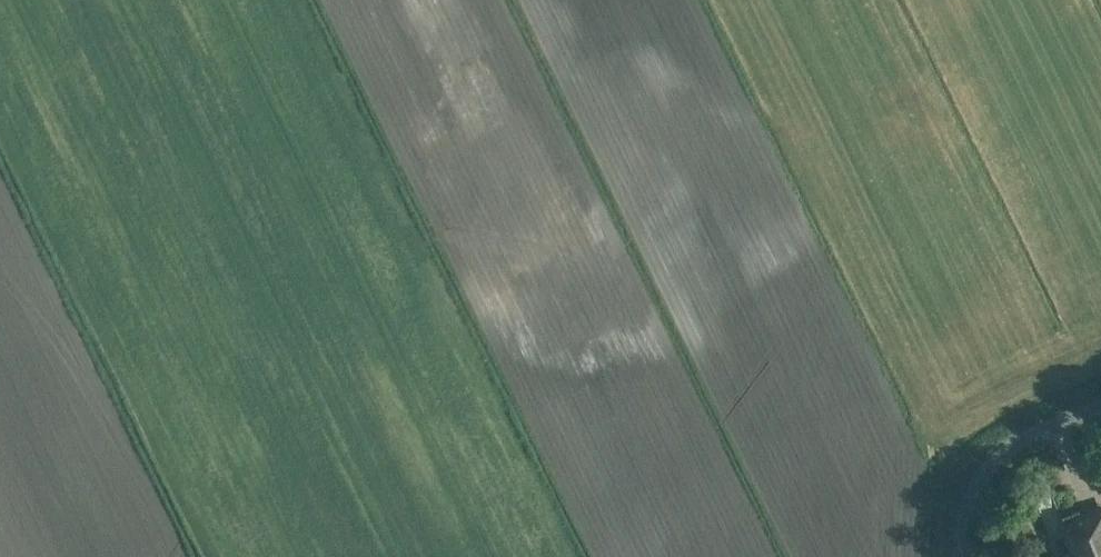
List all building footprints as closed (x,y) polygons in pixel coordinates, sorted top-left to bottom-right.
[(1041,512),(1052,508),(1046,490),(1035,494),(1041,512)] [(1058,556),(1100,556),(1100,510),(1064,526),(1071,544),(1055,550),(1058,556)]
